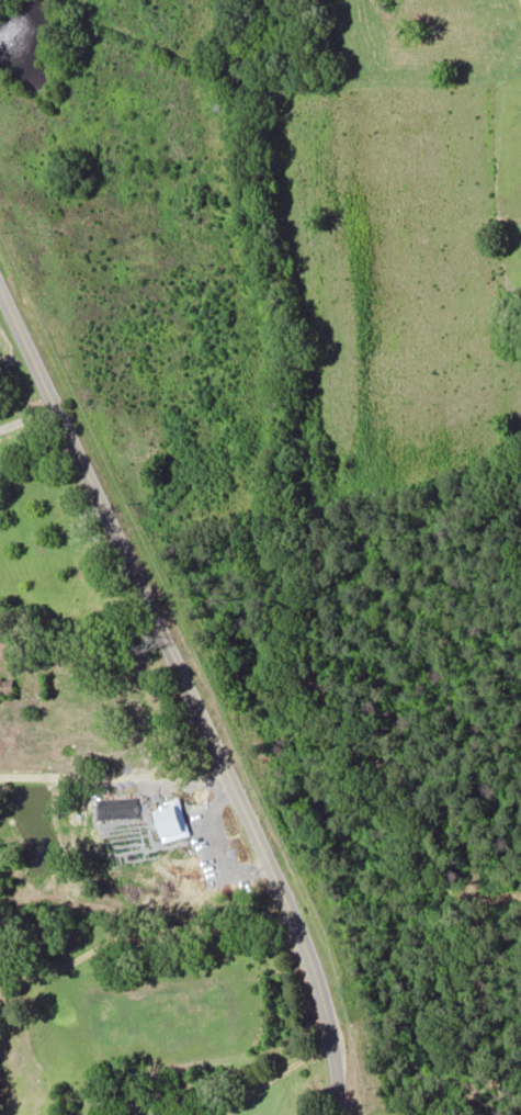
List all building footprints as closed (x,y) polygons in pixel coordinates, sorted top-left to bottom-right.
[(12,694),(12,677),(0,677),(0,694),(12,694)]
